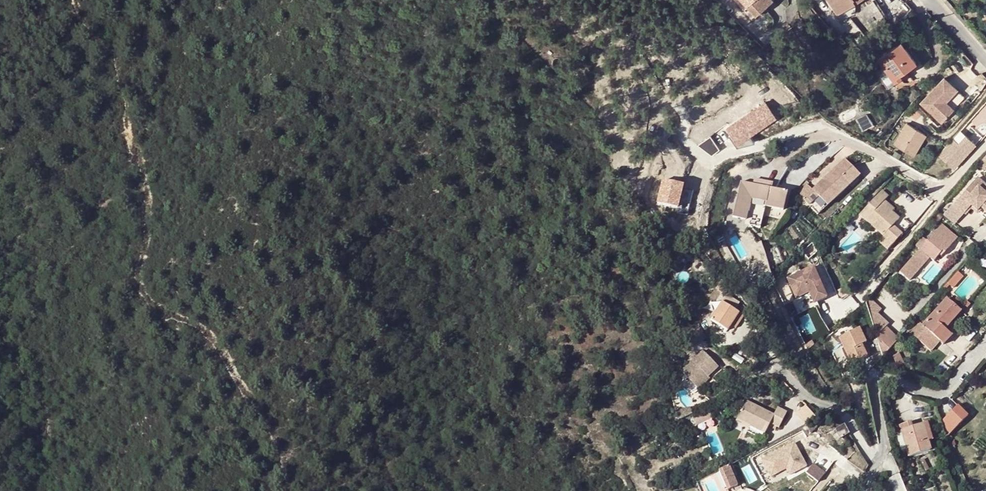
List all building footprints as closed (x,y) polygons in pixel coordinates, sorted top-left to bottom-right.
[(754,14),(770,0),(741,0),(754,14)] [(838,13),(859,0),(830,0),(838,13)] [(878,24),(884,20),(872,0),(870,0),(862,5),(875,26),(878,24)] [(884,20),(878,24),(885,37),(891,31),(884,20)] [(841,34),(834,25),(829,28),(836,37),(841,34)] [(916,64),(901,43),(877,60),(893,81),(916,64)] [(881,68),(877,71),(887,85),(892,82),(881,68)] [(957,91),(944,80),(921,105),(942,124),(954,111),(945,104),(957,91)] [(733,144),(776,120),(766,102),(723,125),(733,144)] [(867,114),(855,119),(861,130),(873,125),(867,114)] [(924,135),(906,124),(894,145),(912,156),(924,135)] [(960,131),(937,155),(952,169),(974,145),(960,131)] [(861,175),(846,159),(831,173),(834,175),(831,178),(828,175),(813,190),(819,196),(824,191),(833,201),(861,175)] [(689,205),(693,188),(657,180),(652,204),(679,210),(680,203),(689,205)] [(740,182),(732,221),(749,226),(754,205),(783,211),(787,193),(772,190),(772,184),(754,180),(753,185),(740,182)] [(984,185),(977,180),(953,207),(963,215),(970,207),(973,211),(977,207),(980,210),(985,214),(985,196),(979,190),(984,185)] [(898,219),(891,212),(881,203),(884,200),(888,196),(882,190),(860,214),(870,225),(883,236),(878,241),(888,250),(910,226),(900,217),(898,219)] [(824,191),(819,196),(828,206),(833,201),(824,191)] [(894,208),(884,200),(881,203),(891,212),(894,208)] [(937,214),(929,224),(934,228),(942,219),(937,214)] [(920,249),(898,271),(908,281),(930,258),(934,262),(939,256),(941,258),(956,241),(941,227),(927,241),(923,237),(916,245),(920,249)] [(813,268),(787,280),(796,299),(809,293),(814,304),(827,298),(813,268)] [(724,296),(719,302),(731,311),(735,305),(724,296)] [(960,312),(946,299),(922,325),(922,326),(939,341),(943,345),(951,336),(945,329),(960,312)] [(881,309),(873,301),(867,308),(881,358),(887,352),(892,346),(900,337),(886,326),(889,323),(877,313),(881,309)] [(744,321),(722,305),(709,323),(726,335),(730,330),(734,324),(739,328),(744,321)] [(922,325),(916,319),(912,323),(907,329),(931,350),(939,341),(922,326),(922,325)] [(735,334),(739,328),(734,324),(730,330),(735,334)] [(840,336),(851,364),(868,358),(866,354),(862,345),(860,341),(865,338),(861,328),(840,336)] [(706,377),(707,379),(718,369),(702,352),(681,373),(695,388),(706,377)] [(899,362),(894,352),(889,355),(893,365),(899,362)] [(948,362),(943,357),(935,365),(940,371),(948,362)] [(774,415),(746,401),(737,419),(765,434),(771,424),(779,428),(787,412),(778,408),(774,415)] [(966,416),(965,415),(955,403),(942,417),(948,434),(966,416)] [(812,417),(803,407),(795,416),(804,425),(812,417)] [(709,412),(695,418),(699,426),(712,419),(709,412)] [(913,428),(911,422),(900,426),(902,432),(894,434),(901,452),(907,450),(909,457),(930,451),(927,442),(922,425),(913,428)] [(844,424),(834,430),(838,438),(849,432),(844,424)] [(927,424),(922,425),(927,442),(933,440),(927,424)] [(794,443),(762,460),(770,477),(786,469),(789,476),(806,467),(794,443)] [(813,465),(806,474),(817,483),(824,474),(813,465)] [(729,466),(719,471),(728,490),(738,485),(729,466)]
